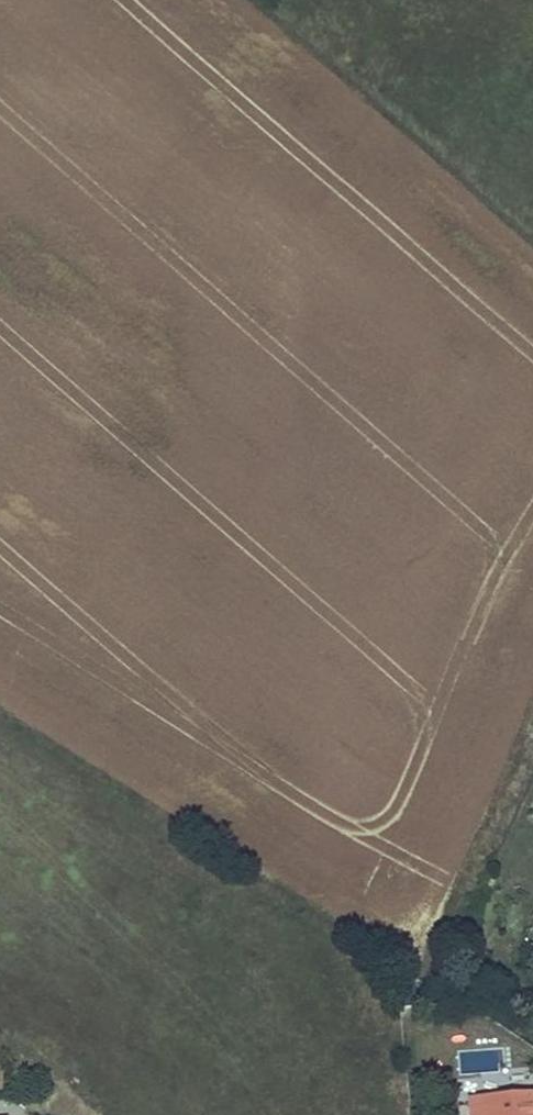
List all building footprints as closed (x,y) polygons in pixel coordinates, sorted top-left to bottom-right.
[(469,1098),(470,1114),(532,1114),(532,1095),(469,1098)]
